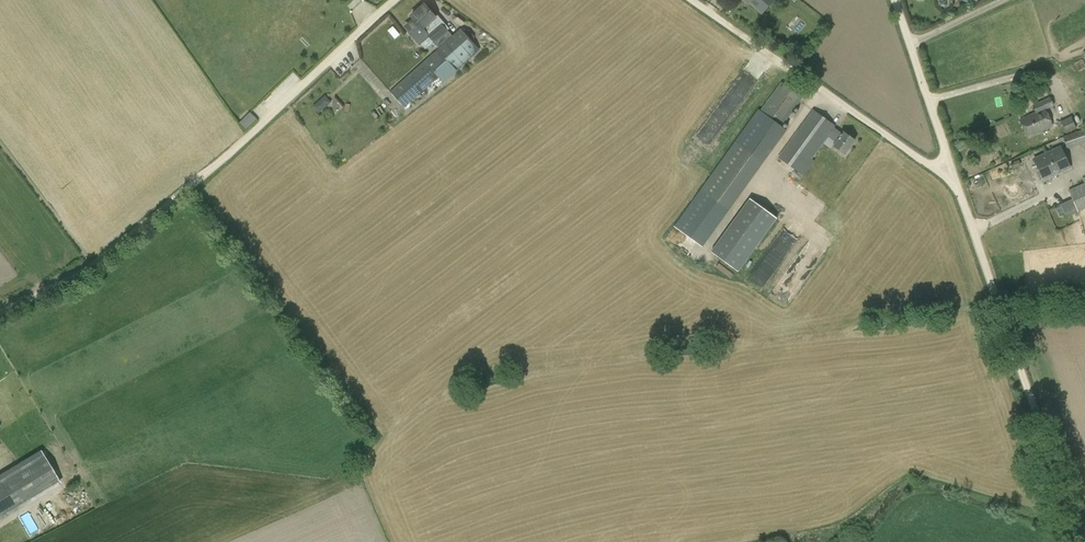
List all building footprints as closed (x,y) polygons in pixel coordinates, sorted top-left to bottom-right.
[(761,13),(773,0),(747,0),(761,13)] [(406,28),(420,44),(421,45),(430,37),(439,48),(390,91),(404,108),(424,90),(429,95),(479,50),(460,29),(452,36),(447,31),(449,29),(437,15),(435,17),(425,5),(411,16),(415,20),(406,28)] [(938,87),(944,85),(942,76),(935,78),(938,87)] [(728,211),(763,163),(786,130),(781,126),(803,98),(781,82),(760,111),(758,109),(733,143),(734,144),(722,161),(700,191),(675,227),(703,247),(728,211)] [(311,106),(317,113),(329,102),(323,95),(311,106)] [(1052,126),(1045,110),(1055,105),(1051,97),(1032,106),(1035,112),(1020,119),(1028,137),(1052,126)] [(812,158),(824,142),(828,137),(836,142),(834,146),(845,154),(855,140),(843,132),(842,134),(834,128),(836,126),(813,109),(777,157),(803,175),(815,160),(812,158)] [(248,111),(237,122),(244,129),(255,119),(248,111)] [(1071,117),(1060,121),(1065,133),(1076,128),(1076,127),(1082,125),(1078,116),(1072,118),(1071,117)] [(1067,149),(1082,144),(1083,149),(1084,149),(1084,128),(1062,136),(1067,149)] [(1043,181),(1070,168),(1060,146),(1033,159),(1043,181)] [(1014,180),(998,189),(1006,204),(1022,195),(1014,180)] [(1078,213),(1084,209),(1084,183),(1068,191),(1072,199),(1066,202),(1071,213),(1077,210),(1078,213)] [(738,271),(777,218),(750,198),(711,252),(738,271)] [(790,251),(792,238),(778,236),(775,248),(790,251)] [(0,473),(0,517),(59,482),(39,450),(0,473)] [(26,535),(22,530),(3,541),(15,541),(26,535)]
